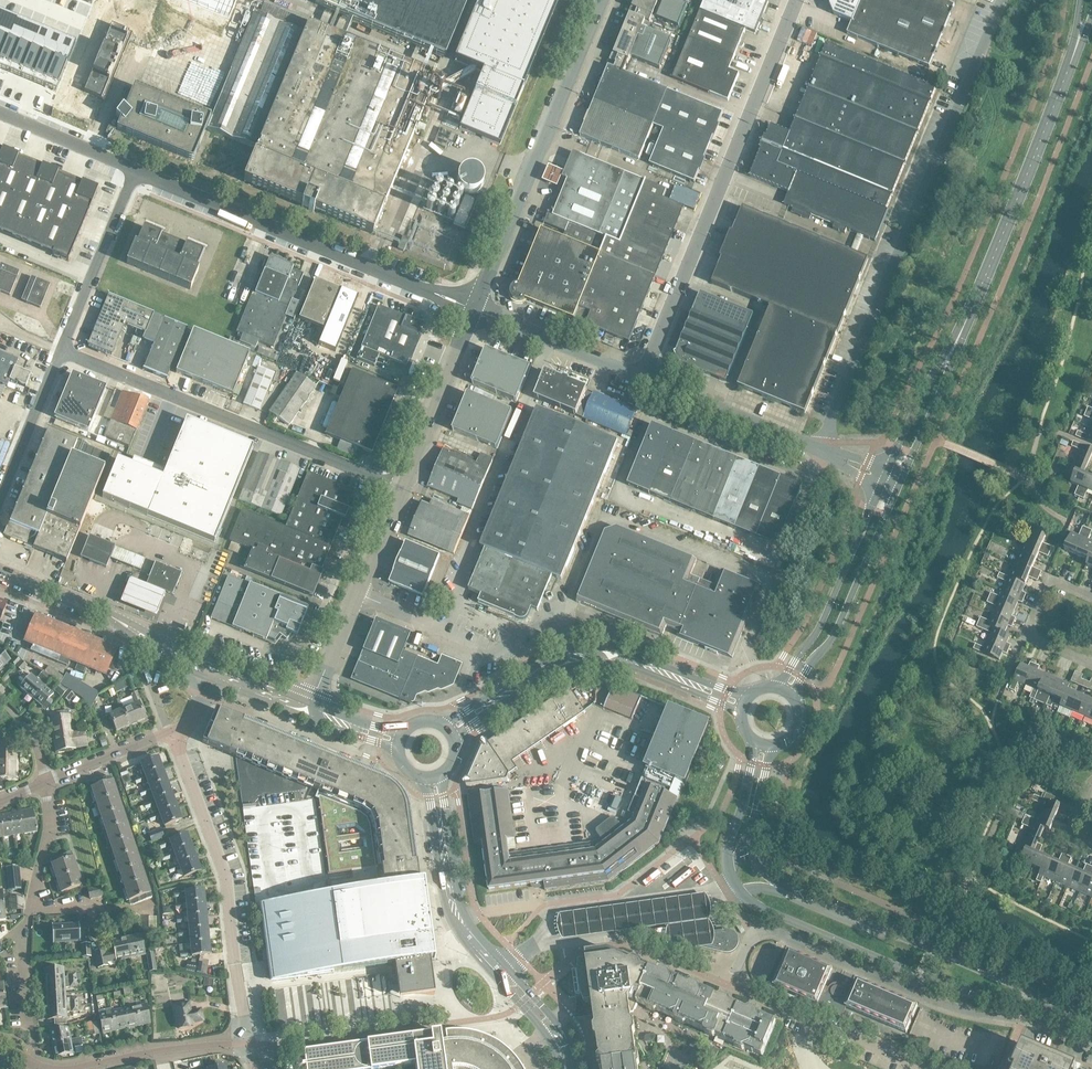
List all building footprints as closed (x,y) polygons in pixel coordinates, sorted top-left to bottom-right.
[(229,19),(236,0),(183,0),(229,19)] [(472,5),(458,0),(448,0),(440,21),(451,26),(447,35),(438,32),(431,51),(452,59),(472,5)] [(567,0),(496,0),(495,4),(486,1),(462,69),(486,78),(465,136),(502,149),(514,114),(519,116),(526,96),(532,98),(567,0)] [(630,14),(650,23),(652,17),(679,28),(688,7),(671,0),(635,0),(632,9),(631,8),(629,14),(630,14)] [(745,30),(755,34),(768,2),(764,0),(705,0),(700,12),(745,30)] [(852,21),(847,34),(879,47),(887,26),(896,5),(898,0),(832,0),(830,6),(833,14),(852,21)] [(896,5),(946,26),(955,5),(941,0),(898,0),(896,5)] [(896,5),(887,26),(938,47),(946,26),(896,5)] [(702,51),(709,47),(734,57),(739,47),(741,48),(743,47),(744,44),(743,42),(741,41),(745,30),(700,12),(673,78),(688,84),(702,51)] [(8,40),(17,18),(5,13),(0,26),(0,37),(8,40)] [(624,73),(629,61),(631,57),(659,69),(671,40),(647,31),(650,23),(630,14),(613,55),(612,55),(610,61),(612,62),(610,67),(624,73)] [(162,16),(157,27),(178,36),(183,25),(162,16)] [(8,40),(20,45),(29,23),(17,18),(8,40)] [(259,135),(293,34),(251,20),(234,71),(225,68),(217,93),(223,95),(214,122),(224,126),(221,134),(229,136),(232,126),(259,135)] [(20,45),(31,49),(40,27),(29,23),(20,45)] [(132,33),(112,25),(84,92),(105,100),(132,33)] [(183,25),(178,36),(199,44),(204,33),(183,25)] [(257,149),(256,151),(292,166),(344,39),(308,25),(306,29),(304,34),(287,75),(270,116),(257,149)] [(938,47),(887,26),(879,47),(929,67),(938,47)] [(31,49),(43,54),(52,32),(40,27),(31,49)] [(157,27),(153,38),(174,47),(178,36),(157,27)] [(43,54),(55,59),(64,37),(52,32),(43,54)] [(815,52),(818,39),(801,35),(798,48),(815,52)] [(178,36),(174,47),(195,55),(199,44),(178,36)] [(55,59),(66,63),(75,41),(64,37),(55,59)] [(153,38),(148,49),(169,58),(174,47),(153,38)] [(8,40),(0,59),(0,69),(8,72),(20,45),(8,40)] [(851,252),(856,254),(863,236),(875,241),(888,210),(886,209),(891,198),(893,197),(894,197),(894,196),(893,194),(904,167),(906,166),(907,165),(906,165),(905,163),(917,135),(919,135),(919,134),(918,132),(929,104),(932,103),(932,104),(932,103),(931,101),(936,89),(827,44),(822,56),(820,57),(819,58),(820,58),(821,60),(809,87),(807,88),(807,89),(808,91),(797,118),(794,119),(794,120),(795,122),(790,134),(771,126),(766,138),(768,138),(763,150),(761,149),(750,176),(778,188),(779,184),(783,185),(781,189),(789,192),(784,204),(834,225),(833,229),(845,234),(847,230),(858,234),(851,252)] [(31,49),(20,45),(8,72),(20,77),(31,49)] [(174,47),(169,58),(190,66),(195,55),(174,47)] [(734,57),(709,47),(702,51),(688,84),(728,101),(739,74),(729,70),(734,57)] [(43,54),(31,49),(20,77),(32,82),(43,54)] [(148,49),(143,61),(164,70),(169,58),(148,49)] [(55,59),(43,54),(32,82),(43,86),(55,59)] [(169,58),(164,70),(185,79),(190,66),(169,58)] [(66,63),(55,59),(43,86),(54,91),(66,63)] [(143,61),(138,74),(159,82),(164,70),(143,61)] [(204,85),(201,95),(209,98),(212,90),(208,88),(214,70),(195,64),(189,80),(204,85)] [(608,66),(594,101),(653,125),(663,130),(676,100),(681,102),(683,97),(624,73),(610,67),(608,66)] [(164,70),(159,82),(180,91),(185,79),(164,70)] [(138,74),(133,86),(154,94),(159,82),(138,74)] [(363,147),(351,184),(363,189),(398,83),(381,77),(377,89),(384,91),(365,147),(363,147)] [(159,82),(154,94),(175,103),(180,91),(159,82)] [(133,86),(128,98),(148,107),(154,94),(133,86)] [(154,94),(148,107),(169,115),(175,103),(154,94)] [(663,130),(649,164),(694,182),(723,113),(683,97),(681,102),(676,100),(663,130)] [(128,98),(122,110),(143,119),(148,107),(128,98)] [(653,125),(594,101),(580,136),(639,160),(653,125)] [(148,107),(143,119),(164,127),(169,115),(148,107)] [(122,110),(117,124),(138,132),(143,119),(122,110)] [(143,119),(138,132),(159,141),(164,127),(143,119)] [(1,153),(0,153),(0,179),(10,153),(2,150),(1,153)] [(549,212),(545,224),(566,232),(563,239),(600,254),(607,238),(620,243),(646,182),(584,157),(583,156),(573,152),(563,177),(558,189),(562,193),(554,214),(549,212)] [(19,157),(10,153),(0,179),(0,191),(15,197),(29,165),(17,160),(19,157)] [(553,164),(550,163),(543,178),(547,179),(554,182),(558,184),(565,169),(561,168),(553,164)] [(42,167),(41,170),(29,165),(15,197),(35,206),(50,170),(42,167)] [(57,177),(58,173),(50,170),(35,206),(55,214),(60,202),(69,182),(57,177)] [(82,183),(81,187),(69,182),(60,202),(88,214),(98,190),(82,183)] [(607,238),(600,254),(656,276),(678,222),(684,207),(663,199),(667,190),(646,182),(620,243),(607,238)] [(2,230),(15,197),(0,191),(0,229),(2,230)] [(2,230),(22,238),(35,206),(15,197),(2,230)] [(50,226),(78,238),(88,214),(60,202),(55,214),(50,226)] [(22,238),(42,247),(50,226),(55,214),(35,206),(22,238)] [(738,386),(771,400),(805,414),(868,259),(856,254),(851,252),(743,208),(736,223),(733,232),(732,232),(732,233),(731,234),(730,233),(727,240),(728,243),(726,248),(723,249),(721,256),(722,258),(722,259),(718,267),(712,283),(770,307),(738,386)] [(319,220),(322,213),(316,210),(313,218),(319,220)] [(382,243),(388,220),(361,212),(356,231),(362,233),(361,237),(382,243)] [(52,255),(68,261),(78,238),(50,226),(42,247),(54,252),(52,255)] [(137,244),(135,243),(126,263),(190,290),(199,269),(196,269),(204,252),(186,244),(185,245),(161,235),(162,234),(144,227),(137,244)] [(542,230),(515,295),(574,320),(574,319),(579,307),(587,310),(591,312),(586,325),(629,342),(634,329),(653,282),(654,282),(656,277),(656,276),(600,254),(563,239),(553,235),(542,230)] [(303,275),(292,270),(293,267),(270,257),(268,260),(266,259),(261,272),(236,333),(242,336),(240,342),(255,348),(258,342),(273,348),(298,287),(303,275)] [(0,266),(0,291),(9,295),(19,272),(0,265),(0,266)] [(50,285),(31,277),(22,300),(40,308),(50,285)] [(315,280),(288,345),(314,356),(319,345),(335,352),(358,296),(341,289),(340,290),(315,280)] [(753,314),(700,293),(673,360),(726,381),(753,314)] [(124,324),(132,305),(109,295),(98,322),(97,321),(93,331),(94,331),(88,346),(111,356),(124,324)] [(144,370),(165,379),(186,328),(153,314),(154,314),(132,305),(124,324),(145,333),(142,340),(154,345),(144,370)] [(378,306),(356,359),(374,366),(379,355),(406,366),(419,336),(424,324),(405,317),(378,306)] [(587,310),(579,307),(574,319),(582,322),(587,310)] [(232,396),(250,353),(193,330),(176,372),(232,396)] [(517,402),(531,367),(486,348),(472,383),(517,402)] [(15,368),(18,360),(0,353),(0,384),(5,386),(7,387),(9,381),(15,368)] [(243,404),(260,411),(275,374),(258,367),(243,404)] [(31,374),(15,368),(9,381),(25,387),(31,374)] [(325,435),(362,450),(371,454),(397,390),(351,371),(325,435)] [(535,398),(584,418),(595,392),(594,392),(592,395),(586,392),(587,389),(569,382),(570,381),(569,380),(565,378),(564,379),(563,379),(545,372),(535,398)] [(269,412),(271,413),(289,425),(316,386),(296,373),(269,412)] [(63,406),(60,412),(58,411),(55,418),(88,432),(106,388),(98,384),(98,385),(93,383),(93,382),(74,374),(72,377),(75,379),(71,387),(69,386),(61,405),(63,406)] [(110,421),(136,432),(148,402),(122,391),(110,421)] [(595,392),(584,418),(605,427),(615,401),(615,400),(615,401),(604,396),(603,398),(600,397),(600,395),(595,392)] [(452,430),(467,436),(497,449),(513,411),(468,393),(452,430)] [(605,427),(625,435),(636,409),(634,408),(633,410),(626,407),(626,405),(615,401),(605,427)] [(478,603),(519,620),(520,621),(521,621),(523,621),(525,620),(526,620),(527,619),(528,618),(528,617),(532,609),(538,611),(538,610),(537,610),(551,575),(561,580),(572,554),(618,442),(537,409),(481,547),(486,549),(470,589),(469,589),(469,590),(481,595),(478,603)] [(1086,412),(1084,416),(1091,420),(1091,414),(1086,412)] [(117,459),(102,497),(214,542),(252,450),(253,447),(252,446),(252,447),(194,423),(186,420),(183,428),(180,436),(179,436),(165,470),(134,457),(131,464),(117,459)] [(130,448),(136,432),(110,421),(104,437),(130,448)] [(646,440),(627,485),(649,493),(673,433),(652,425),(646,440)] [(1091,443),(1091,429),(1090,428),(1087,435),(1077,431),(1075,436),(1091,443)] [(4,535),(66,561),(110,455),(48,430),(4,535)] [(673,433),(649,493),(670,502),(695,442),(673,433)] [(1091,454),(1091,449),(1073,441),(1071,446),(1080,450),(1072,470),(1083,474),(1091,454)] [(695,442),(670,502),(713,520),(738,460),(695,442)] [(1066,457),(1068,449),(1061,447),(1058,455),(1066,457)] [(429,487),(451,496),(461,500),(459,505),(472,510),(490,465),(478,460),(477,464),(444,451),(429,487)] [(278,462),(258,454),(239,500),(260,508),(278,462)] [(738,460),(713,520),(735,528),(759,468),(738,460)] [(413,477),(419,479),(423,463),(417,461),(413,477)] [(299,471),(278,462),(260,508),(280,517),(299,471)] [(759,468),(735,528),(756,537),(781,477),(759,468)] [(1072,470),(1069,476),(1073,478),(1071,482),(1078,486),(1074,496),(1079,498),(1088,476),(1083,474),(1072,470)] [(296,500),(342,519),(344,520),(348,511),(346,510),(353,491),(308,473),(296,500)] [(1088,476),(1079,498),(1083,500),(1087,490),(1091,492),(1091,478),(1088,476)] [(781,477),(756,537),(778,546),(796,501),(802,486),(781,477)] [(320,572),(342,519),(296,500),(285,528),(242,510),(229,541),(247,548),(240,567),(313,597),(322,573),(320,572)] [(409,536),(454,554),(470,516),(433,501),(430,507),(422,503),(416,520),(417,520),(413,531),(412,530),(409,536)] [(1071,532),(1064,549),(1076,554),(1088,528),(1083,526),(1079,536),(1071,532)] [(605,531),(576,601),(628,622),(640,592),(650,596),(670,549),(617,527),(605,531)] [(1046,535),(1029,528),(1025,539),(1024,541),(1050,552),(1052,547),(1043,543),(1046,535)] [(1088,539),(1091,530),(1088,528),(1076,554),(1088,559),(1088,560),(1091,551),(1091,541),(1088,539)] [(110,558),(115,546),(102,541),(93,537),(89,536),(80,557),(84,559),(93,563),(106,568),(110,558)] [(1039,553),(1048,556),(1050,552),(1024,541),(1019,553),(1036,560),(1039,553)] [(440,556),(406,543),(393,575),(395,576),(399,585),(398,586),(423,597),(440,556)] [(115,546),(110,558),(140,571),(146,558),(115,546)] [(666,626),(679,631),(698,584),(688,580),(697,560),(670,549),(650,596),(640,592),(628,622),(662,636),(666,626)] [(1042,571),(1033,568),(1036,560),(1019,553),(1014,565),(1040,576),(1042,571)] [(149,578),(146,584),(172,595),(175,588),(175,589),(182,573),(155,562),(149,578)] [(1028,577),(1038,581),(1040,576),(1014,565),(1008,577),(1025,584),(1028,577)] [(742,632),(761,586),(721,570),(713,591),(698,584),(679,631),(677,635),(732,658),(743,632),(742,632)] [(997,579),(1006,583),(1003,589),(1024,598),(1026,594),(1022,592),(1025,584),(1008,577),(999,573),(997,579)] [(279,634),(283,637),(286,639),(291,632),(297,635),(308,609),(228,576),(210,619),(266,641),(267,637),(274,640),(279,634)] [(166,593),(130,579),(127,586),(124,594),(121,601),(121,602),(156,617),(157,615),(160,608),(163,601),(166,593)] [(1000,597),(990,593),(988,597),(1015,609),(1018,601),(1022,603),(1024,598),(1003,589),(1000,597)] [(986,602),(996,606),(993,614),(1014,623),(1016,618),(1012,616),(1015,609),(988,597),(986,602)] [(990,621),(981,618),(979,622),(1004,633),(1008,626),(1012,627),(1014,623),(993,614),(990,621)] [(106,675),(111,662),(117,649),(35,615),(24,641),(32,644),(29,650),(67,666),(69,660),(77,663),(75,669),(82,672),(84,666),(106,675)] [(360,659),(353,676),(400,695),(399,699),(399,700),(401,695),(413,700),(415,695),(425,691),(428,692),(438,688),(441,689),(450,685),(451,682),(454,683),(462,664),(441,655),(437,665),(426,660),(427,658),(418,654),(417,657),(403,651),(404,647),(408,648),(410,641),(407,640),(410,633),(375,619),(359,659),(360,659)] [(977,627),(991,633),(988,641),(1009,650),(1011,645),(1007,643),(1010,635),(1004,633),(979,622),(977,627)] [(976,644),(974,649),(1000,660),(1003,652),(1007,654),(1009,650),(988,641),(985,648),(976,644)] [(9,660),(0,651),(0,670),(9,660)] [(20,661),(16,666),(21,671),(26,666),(20,661)] [(1015,691),(1019,682),(1026,685),(1035,664),(1031,662),(1029,667),(1021,663),(1011,686),(1010,689),(1015,691)] [(1038,671),(1040,666),(1035,664),(1026,685),(1033,688),(1029,697),(1034,700),(1046,674),(1038,671)] [(44,672),(40,677),(48,684),(53,678),(44,672)] [(67,674),(61,684),(81,696),(87,686),(67,674)] [(1058,679),(1046,674),(1034,700),(1046,705),(1058,679)] [(20,687),(35,700),(46,687),(31,675),(20,687)] [(1068,690),(1070,684),(1058,679),(1046,705),(1050,707),(1054,698),(1062,701),(1063,701),(1068,690)] [(63,697),(68,690),(60,684),(56,689),(59,691),(57,693),(63,697)] [(641,697),(613,685),(603,708),(632,720),(641,697)] [(87,686),(81,696),(91,707),(99,693),(87,686)] [(53,693),(46,687),(35,700),(47,710),(53,702),(49,699),(53,693)] [(466,787),(507,781),(510,775),(518,769),(513,763),(586,712),(569,688),(496,739),(495,738),(488,743),(487,741),(481,745),(481,746),(475,760),(474,760),(471,765),(473,766),(467,779),(465,779),(466,787)] [(1062,701),(1060,706),(1072,712),(1080,695),(1068,690),(1063,701),(1062,701)] [(69,702),(75,695),(70,691),(64,697),(69,702)] [(132,697),(119,702),(123,710),(122,710),(129,726),(145,719),(142,712),(145,711),(137,692),(131,694),(132,697)] [(1085,717),(1091,700),(1080,695),(1072,712),(1085,717)] [(110,715),(116,731),(129,726),(122,710),(123,710),(118,700),(113,702),(118,712),(110,715)] [(544,882),(545,890),(609,881),(659,842),(708,724),(671,709),(629,812),(628,812),(626,817),(619,823),(615,818),(612,818),(596,829),(596,832),(600,837),(592,842),(520,852),(521,854),(517,855),(517,853),(509,854),(507,839),(515,838),(508,789),(468,795),(474,844),(482,843),(489,890),(533,884),(533,885),(535,887),(537,887),(539,887),(541,884),(541,883),(544,882)] [(204,737),(202,742),(231,754),(236,756),(246,760),(262,767),(277,773),(308,786),(321,791),(318,799),(328,874),(328,875),(351,872),(351,876),(352,879),(329,882),(330,886),(331,895),(263,904),(270,960),(273,981),(394,965),(399,1000),(434,995),(429,960),(435,959),(424,883),(424,882),(419,883),(418,876),(417,869),(415,858),(413,841),(411,825),(409,811),(409,809),(408,807),(408,805),(404,796),(398,788),(391,782),(384,779),(379,776),(360,769),(345,763),(335,759),(334,761),(328,758),(320,755),(319,754),(320,752),(306,747),(290,740),(275,734),(260,728),(245,721),(216,710),(213,715),(211,721),(209,726),(207,731),(204,737)] [(53,736),(72,733),(68,711),(49,714),(53,736)] [(53,736),(56,752),(75,749),(74,746),(77,745),(77,747),(87,745),(84,731),(72,733),(53,736)] [(0,742),(0,778),(15,778),(15,764),(15,742),(0,742)] [(146,776),(162,770),(158,758),(141,764),(146,776)] [(146,776),(150,789),(167,782),(162,770),(146,776)] [(113,781),(112,781),(111,777),(92,783),(92,781),(86,783),(88,789),(91,788),(130,905),(133,904),(151,898),(150,894),(131,838),(113,781)] [(150,789),(155,801),(172,795),(167,782),(150,789)] [(1034,795),(1032,800),(1041,804),(1041,805),(1038,812),(1055,819),(1060,806),(1052,803),(1055,798),(1043,793),(1041,798),(1034,795)] [(155,801),(160,814),(176,807),(172,795),(155,801)] [(579,795),(575,806),(593,813),(596,805),(587,802),(589,799),(579,795)] [(176,807),(160,814),(164,826),(181,820),(176,807)] [(0,815),(0,838),(37,832),(37,829),(37,827),(36,827),(33,809),(0,815)] [(1044,829),(1049,831),(1055,819),(1038,812),(1035,819),(1025,815),(1023,820),(1044,829)] [(1039,855),(1043,846),(1038,844),(1044,829),(1023,820),(1021,825),(1031,829),(1023,848),(1039,855)] [(148,834),(151,843),(165,838),(162,829),(148,834)] [(174,852),(191,846),(186,834),(170,841),(174,852)] [(174,852),(178,864),(195,858),(191,846),(174,852)] [(1023,857),(1021,862),(1034,867),(1039,855),(1023,848),(1019,856),(1023,857)] [(73,858),(71,853),(50,861),(61,893),(82,886),(73,858)] [(170,854),(161,857),(163,862),(172,859),(170,854)] [(1067,856),(1062,854),(1058,863),(1051,860),(1043,877),(1055,882),(1067,856)] [(1034,867),(1041,870),(1039,875),(1036,881),(1041,883),(1043,877),(1051,860),(1039,855),(1034,867)] [(1075,870),(1067,867),(1071,858),(1067,856),(1055,882),(1068,888),(1075,870)] [(180,869),(184,877),(200,871),(195,858),(178,864),(175,865),(177,870),(180,869)] [(1091,866),(1086,864),(1082,873),(1075,870),(1068,888),(1080,893),(1091,866)] [(21,889),(19,866),(6,867),(9,890),(21,889)] [(1091,877),(1091,867),(1091,866),(1080,893),(1091,898),(1091,878),(1091,877)] [(102,896),(100,888),(88,891),(90,899),(102,896)] [(203,890),(181,892),(181,897),(186,897),(186,903),(204,901),(203,890)] [(705,894),(559,914),(559,916),(558,918),(558,921),(557,924),(558,928),(559,931),(560,934),(562,938),(563,940),(709,920),(710,918),(710,915),(711,911),(711,905),(709,902),(708,898),(706,895),(705,894)] [(186,903),(188,917),(206,915),(204,901),(186,903)] [(188,917),(183,917),(184,922),(188,922),(189,930),(207,928),(206,915),(188,917)] [(709,921),(668,927),(667,929),(666,932),(666,935),(666,937),(666,941),(667,943),(668,947),(670,949),(671,952),(712,946),(713,945),(714,941),(715,937),(714,933),(714,930),(712,926),(711,923),(709,921)] [(80,941),(79,924),(68,924),(68,925),(64,926),(64,925),(52,925),(53,943),(80,941)] [(189,930),(190,943),(208,941),(207,928),(189,930)] [(728,930),(726,930),(699,933),(698,936),(681,939),(680,943),(719,952),(724,953),(725,953),(727,953),(728,953),(730,953),(732,952),(733,951),(735,950),(735,949),(736,948),(737,947),(738,946),(738,945),(738,944),(739,943),(739,942),(739,941),(739,939),(738,938),(738,937),(737,936),(737,935),(736,933),(735,933),(735,932),(734,932),(733,931),(732,931),(730,930),(728,930)] [(126,938),(131,958),(145,955),(140,935),(126,938)] [(95,952),(98,968),(108,966),(107,963),(117,960),(117,961),(131,958),(126,938),(112,941),(115,952),(105,954),(104,950),(95,952)] [(209,954),(208,941),(190,943),(191,950),(187,951),(187,956),(209,954)] [(90,944),(81,944),(82,957),(91,957),(90,944)] [(761,1055),(777,1020),(769,1016),(768,1018),(759,1015),(758,1012),(750,1008),(747,1010),(730,1002),(729,999),(721,996),(718,997),(701,990),(700,987),(692,983),(689,984),(672,977),(671,974),(662,971),(660,972),(614,953),(609,950),(609,949),(585,953),(586,956),(586,960),(579,961),(578,970),(572,970),(576,995),(577,995),(581,995),(584,1002),(587,1002),(591,1009),(593,1009),(594,1016),(594,1017),(595,1025),(593,1028),(595,1037),(597,1039),(600,1057),(598,1059),(599,1068),(600,1068),(638,1068),(638,1065),(640,1063),(638,1054),(636,1052),(633,1034),(635,1031),(634,1022),(632,1020),(630,1012),(633,1012),(637,1002),(645,1005),(646,1008),(655,1012),(657,1011),(674,1018),(675,1021),(684,1024),(687,1023),(704,1031),(705,1034),(713,1037),(716,1036),(733,1043),(734,1046),(742,1050),(745,1048),(761,1055)] [(788,951),(784,959),(773,986),(817,1005),(818,1003),(830,1008),(829,1010),(842,1015),(845,1007),(906,1034),(918,1006),(856,980),(849,998),(841,994),(843,990),(834,986),(832,991),(825,987),(832,970),(788,951)] [(150,973),(158,971),(155,953),(147,954),(150,973)] [(188,963),(186,971),(196,973),(198,964),(188,963)] [(63,968),(45,969),(45,977),(47,978),(47,982),(77,980),(81,980),(80,974),(76,974),(76,973),(67,974),(67,978),(64,978),(63,968)] [(65,993),(64,988),(78,987),(77,980),(47,982),(47,985),(46,987),(46,994),(65,993)] [(125,996),(133,995),(131,987),(123,988),(125,996)] [(65,998),(65,993),(46,994),(47,1002),(48,1003),(48,1007),(82,1005),(82,998),(77,998),(65,998)] [(577,995),(576,995),(576,1000),(576,1004),(576,1008),(575,1012),(574,1018),(574,1019),(575,1019),(594,1017),(594,1016),(588,1017),(587,1010),(591,1009),(587,1002),(584,1002),(577,1003),(577,995)] [(200,1010),(191,1012),(189,1002),(173,1006),(175,1017),(176,1016),(178,1029),(192,1026),(192,1022),(202,1020),(200,1010)] [(146,1004),(124,1009),(127,1028),(150,1023),(146,1004)] [(82,1005),(48,1007),(49,1010),(47,1012),(48,1020),(54,1019),(54,1025),(67,1025),(66,1013),(82,1012),(82,1005)] [(98,1012),(102,1033),(115,1031),(112,1012),(111,1009),(98,1012)] [(112,1012),(115,1031),(127,1028),(124,1009),(112,1012)] [(52,1044),(71,1040),(68,1028),(49,1032),(52,1044)] [(439,1033),(303,1051),(305,1064),(301,1064),(300,1063),(299,1063),(298,1063),(297,1063),(296,1063),(296,1064),(295,1064),(295,1065),(295,1066),(295,1067),(295,1068),(296,1068),(300,1068),(301,1068),(302,1068),(305,1067),(306,1068),(385,1068),(415,1065),(415,1068),(520,1068),(518,1065),(515,1062),(514,1060),(511,1056),(509,1055),(506,1052),(503,1049),(501,1048),(498,1047),(496,1047),(493,1048),(491,1049),(489,1051),(483,1048),(478,1046),(476,1045),(474,1045),(469,1044),(464,1043),(462,1043),(459,1042),(456,1042),(455,1042),(452,1042),(449,1043),(441,1044),(439,1033)] [(77,1039),(71,1040),(52,1044),(55,1057),(76,1053),(74,1047),(82,1045),(80,1038),(77,1039)] [(1076,1068),(1076,1067),(1053,1057),(1053,1058),(1049,1056),(1045,1055),(1046,1054),(1022,1044),(1019,1052),(1021,1054),(1015,1068),(1079,1068),(1076,1068)]
